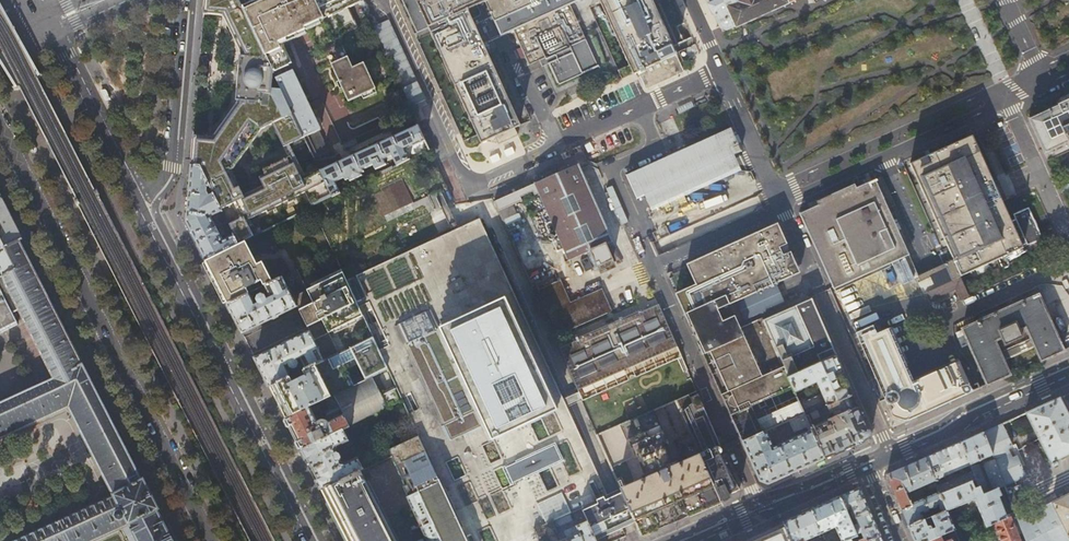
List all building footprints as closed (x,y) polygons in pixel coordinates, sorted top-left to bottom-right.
[(203,14),(224,16),(242,54),(242,56),(240,55),(238,78),(236,100),(238,100),(238,102),(213,137),(193,135),(192,148),(190,165),(200,166),(209,185),(213,193),(221,210),(229,226),(231,230),(233,235),(238,245),(246,241),(258,234),(250,219),(305,191),(312,207),(333,197),(321,171),(318,165),(303,172),(297,160),(294,161),(291,155),(263,168),(265,173),(259,176),(263,184),(243,194),(231,168),(233,167),(262,128),(272,123),(284,147),(289,144),(291,149),(307,142),(304,136),(276,78),(274,73),(242,6),(239,0),(205,0),(203,14)] [(274,73),(289,65),(278,42),(308,28),(321,57),(326,55),(350,103),(398,80),(385,53),(353,68),(339,37),(334,39),(315,0),(255,0),(242,6),(274,73)] [(334,39),(339,37),(357,28),(347,8),(364,0),(315,0),(334,39)] [(417,33),(429,27),(482,143),(495,137),(498,145),(508,140),(518,135),(515,128),(520,125),(483,44),(514,30),(530,65),(540,60),(543,67),(549,64),(557,84),(558,83),(559,85),(578,77),(598,67),(570,5),(580,0),(402,0),(417,33)] [(657,0),(600,0),(634,74),(637,72),(639,75),(643,73),(649,86),(664,78),(679,72),(673,56),(676,55),(673,46),(677,44),(657,0)] [(677,44),(684,40),(677,26),(686,22),(676,0),(657,0),(677,44)] [(713,13),(714,12),(721,26),(727,29),(736,25),(737,26),(794,0),(707,0),(713,13)] [(384,20),(373,26),(375,29),(383,25),(389,35),(381,39),(387,49),(397,43),(384,20)] [(320,128),(292,70),(276,78),(304,136),(319,129),(320,128)] [(34,77),(35,81),(38,80),(41,79),(43,75),(41,71),(39,72),(34,75),(34,77)] [(414,79),(401,85),(417,121),(430,115),(414,79)] [(1057,103),(1057,105),(1047,110),(1028,119),(1044,154),(1067,143),(1068,148),(1068,98),(1057,103)] [(418,125),(321,171),(333,197),(341,193),(336,182),(345,178),(345,180),(349,178),(350,181),(363,175),(361,173),(365,171),(364,169),(374,164),(376,169),(387,164),(385,159),(387,158),(388,160),(393,157),(397,164),(409,158),(405,149),(425,140),(418,125)] [(626,174),(637,198),(653,192),(728,157),(743,150),(733,126),(680,150),(626,174)] [(324,139),(319,129),(304,136),(307,142),(313,155),(327,148),(323,140),(324,139)] [(927,292),(931,301),(956,289),(961,300),(970,296),(961,276),(1023,248),(1022,246),(1011,221),(1002,202),(972,136),(910,164),(949,249),(953,260),(944,264),(935,268),(926,273),(933,289),(927,292)] [(728,157),(653,192),(658,204),(734,170),(728,157)] [(590,251),(597,267),(613,260),(606,244),(613,241),(579,164),(495,201),(503,220),(516,214),(512,205),(522,201),(521,197),(533,192),(534,195),(539,193),(569,261),(590,251)] [(209,185),(200,166),(190,165),(187,202),(186,214),(210,215),(211,215),(221,210),(213,193),(209,196),(206,191),(206,190),(207,189),(207,188),(206,187),(206,186),(209,185)] [(391,189),(392,191),(395,192),(397,192),(399,192),(401,192),(402,191),(404,190),(405,189),(406,187),(406,185),(406,183),(406,181),(405,180),(405,178),(403,177),(402,176),(400,175),(399,175),(397,175),(395,175),(394,176),(393,176),(391,177),(390,179),(389,181),(389,184),(389,187),(391,189)] [(800,214),(834,289),(856,279),(892,263),(902,284),(913,279),(904,257),(909,255),(898,229),(880,191),(875,180),(861,186),(813,208),(800,214)] [(435,210),(447,204),(441,189),(428,195),(435,210)] [(2,199),(0,200),(0,225),(1,227),(0,228),(0,237),(5,247),(20,240),(22,239),(12,218),(2,199)] [(1029,209),(1014,216),(1015,219),(1026,244),(1027,246),(1043,238),(1038,227),(1038,226),(1036,221),(1034,220),(1029,209)] [(210,215),(186,214),(186,222),(194,240),(205,261),(238,245),(233,235),(223,240),(221,237),(223,236),(222,234),(220,232),(219,233),(215,225),(217,224),(215,220),(213,221),(210,215)] [(550,523),(581,508),(594,537),(634,518),(621,489),(608,495),(608,494),(595,500),(586,481),(598,475),(479,218),(357,275),(388,342),(377,348),(386,369),(394,385),(401,401),(418,437),(419,440),(466,540),(483,540),(479,531),(489,526),(496,540),(507,540),(511,539),(503,520),(514,515),(522,534),(534,529),(534,530),(550,523)] [(1026,244),(1015,219),(1011,221),(1022,246),(1026,244)] [(776,283),(800,273),(786,240),(778,223),(687,264),(696,284),(676,294),(686,316),(698,343),(716,383),(731,416),(745,409),(758,403),(764,401),(793,388),(795,392),(816,382),(821,392),(820,395),(806,400),(803,399),(799,401),(805,414),(806,416),(853,395),(845,375),(836,355),(826,331),(812,300),(812,299),(764,320),(761,322),(759,318),(740,327),(735,315),(721,321),(716,309),(738,300),(751,294),(776,283)] [(4,276),(17,269),(5,247),(0,237),(0,268),(4,276)] [(69,407),(114,493),(143,480),(20,240),(5,247),(17,269),(4,276),(2,276),(20,310),(54,379),(0,403),(0,439),(69,407)] [(257,264),(246,241),(238,245),(205,261),(209,268),(214,278),(227,304),(250,293),(247,287),(262,279),(265,285),(273,282),(262,262),(257,264)] [(953,260),(949,249),(939,254),(944,264),(953,260)] [(919,276),(909,255),(904,257),(913,279),(919,276)] [(342,273),(292,297),(296,306),(303,319),(309,331),(313,340),(362,316),(342,273)] [(933,289),(926,273),(919,276),(927,292),(933,289)] [(13,314),(20,310),(2,276),(0,278),(0,333),(18,324),(13,314)] [(273,282),(265,285),(270,296),(267,298),(265,295),(261,293),(258,295),(257,298),(258,302),(255,303),(250,293),(227,304),(235,319),(242,334),(296,306),(292,297),(282,277),(273,282)] [(538,290),(558,334),(612,311),(602,288),(571,302),(560,280),(538,290)] [(785,302),(776,283),(751,294),(738,300),(746,319),(785,302)] [(962,329),(987,385),(1010,374),(1009,372),(1040,358),(1041,361),(1063,351),(1043,305),(1039,295),(962,329)] [(559,348),(583,401),(682,358),(677,346),(659,304),(641,311),(641,309),(575,338),(576,340),(559,348)] [(876,367),(881,376),(907,364),(910,363),(893,326),(877,334),(873,326),(857,333),(867,355),(870,354),(876,367)] [(323,360),(313,340),(309,331),(255,358),(262,373),(270,387),(271,386),(290,377),(285,366),(289,365),(290,367),(294,369),(297,367),(299,363),(297,360),(300,358),(306,369),(323,360)] [(372,336),(323,360),(306,369),(290,377),(271,386),(279,403),(287,418),(310,406),(328,398),(371,376),(386,369),(377,348),(372,336)] [(876,367),(870,354),(867,355),(873,368),(876,367)] [(969,379),(960,359),(914,379),(915,381),(912,383),(888,393),(887,396),(887,399),(888,401),(889,402),(890,403),(891,403),(892,404),(893,404),(895,407),(894,408),(893,409),(893,410),(893,411),(893,412),(893,413),(894,414),(903,418),(905,418),(906,417),(907,417),(908,415),(910,419),(921,414),(974,391),(969,379)] [(881,376),(884,384),(887,390),(888,393),(912,383),(915,381),(914,379),(911,372),(907,364),(881,376)] [(344,429),(401,401),(394,385),(392,386),(388,388),(379,392),(371,376),(328,398),(328,412),(316,418),(310,406),(287,418),(286,419),(288,424),(298,443),(301,450),(344,429)] [(982,387),(979,382),(976,383),(973,377),(969,379),(974,391),(982,387)] [(688,399),(687,396),(675,401),(698,453),(719,499),(731,494),(740,490),(720,456),(720,454),(721,454),(722,452),(722,451),(722,450),(722,449),(722,448),(721,448),(719,447),(718,447),(721,445),(698,395),(690,398),(688,399)] [(868,439),(869,436),(870,433),(862,414),(853,395),(806,416),(824,458),(835,453),(847,448),(862,441),(868,439)] [(1053,466),(1057,464),(1055,461),(1068,454),(1068,416),(1059,398),(1025,413),(1051,463),(1053,466)] [(619,426),(626,441),(660,427),(653,410),(619,426)] [(824,458),(806,416),(805,414),(782,424),(783,427),(791,424),(795,433),(808,427),(809,431),(774,446),(767,431),(743,441),(760,481),(764,482),(767,484),(795,471),(824,458)] [(1002,423),(983,432),(992,455),(994,459),(1004,484),(1026,475),(1017,456),(1013,458),(1008,448),(1012,446),(1002,423)] [(660,427),(626,441),(633,458),(635,457),(644,478),(673,465),(665,445),(667,444),(660,427)] [(344,429),(301,450),(305,457),(322,490),(359,471),(363,469),(358,458),(346,463),(343,461),(342,459),(343,457),(341,453),(339,453),(338,451),(338,447),(349,441),(344,429)] [(972,437),(961,441),(976,479),(979,485),(982,494),(989,491),(978,464),(981,463),(980,460),(992,455),(983,432),(972,437)] [(359,471),(322,490),(348,540),(395,540),(385,521),(415,507),(431,540),(466,540),(419,440),(418,437),(388,451),(391,457),(359,472),(359,471)] [(945,449),(925,458),(934,480),(967,466),(969,471),(936,485),(936,486),(938,492),(939,494),(971,481),(976,479),(961,441),(945,449)] [(698,453),(673,465),(644,478),(621,488),(621,489),(634,518),(642,537),(700,511),(720,502),(719,499),(698,453)] [(936,485),(934,480),(925,458),(913,463),(887,475),(902,511),(912,507),(911,503),(906,493),(924,485),(926,489),(936,486),(936,485)] [(1004,484),(994,459),(984,463),(983,465),(993,489),(998,488),(1004,485),(1004,484)] [(158,510),(159,509),(144,479),(143,480),(114,493),(112,494),(113,497),(15,540),(93,540),(121,528),(127,540),(174,540),(158,510)] [(974,487),(971,481),(939,494),(946,510),(947,511),(974,499),(986,527),(994,524),(1007,518),(998,496),(1001,495),(998,488),(993,489),(989,491),(982,494),(979,485),(974,487)] [(1025,503),(1024,500),(1022,501),(1020,496),(1023,495),(1021,489),(1022,489),(1020,484),(1006,489),(1015,512),(1028,507),(1026,503),(1025,503)] [(847,493),(840,496),(849,520),(855,517),(870,511),(868,507),(860,487),(847,493)] [(946,510),(939,494),(938,492),(911,503),(912,507),(902,511),(905,517),(908,526),(934,515),(931,508),(938,505),(941,512),(946,510)] [(1018,518),(1027,540),(1068,540),(1068,493),(1018,518)] [(811,509),(821,533),(835,527),(842,540),(858,540),(852,527),(849,520),(840,496),(835,499),(811,509)] [(594,537),(581,508),(550,523),(551,526),(572,517),(575,526),(564,531),(566,537),(558,540),(596,540),(594,537)] [(783,522),(791,540),(807,540),(806,539),(821,533),(811,509),(789,519),(783,522)] [(946,510),(941,512),(934,515),(908,526),(913,536),(915,540),(929,540),(955,530),(947,511),(946,510)] [(870,511),(855,517),(858,524),(852,527),(858,540),(882,540),(875,523),(870,511)] [(1007,518),(994,524),(1001,540),(1021,540),(1010,517),(1007,518)] [(783,522),(777,525),(741,540),(791,540),(783,522)] [(955,530),(929,540),(946,540),(945,538),(950,537),(957,535),(955,530)]
